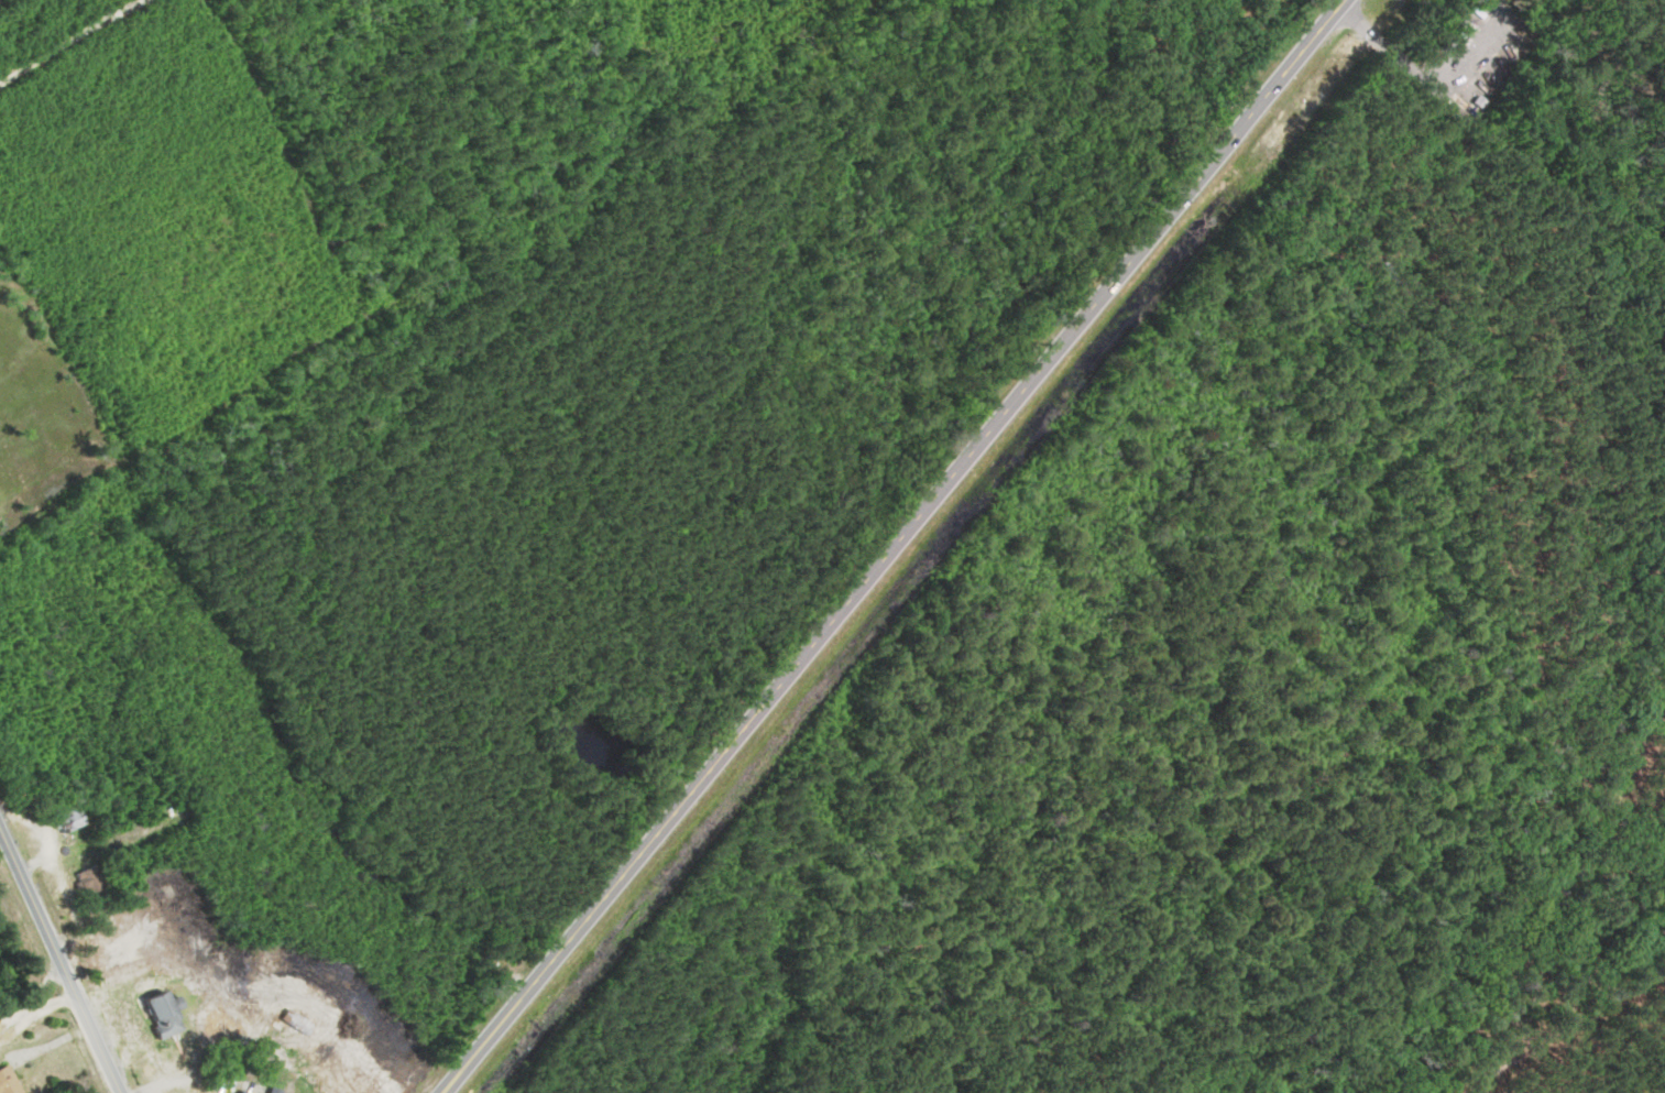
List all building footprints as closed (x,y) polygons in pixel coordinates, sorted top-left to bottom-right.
[(60,816),(66,834),(91,826),(85,808),(60,816)] [(109,889),(99,866),(79,875),(89,898),(109,889)] [(168,1039),(190,1029),(173,991),(151,1000),(168,1039)] [(313,1037),(319,1024),(292,1010),(285,1023),(313,1037)] [(16,1067),(0,1074),(0,1092),(28,1092),(16,1067)]
